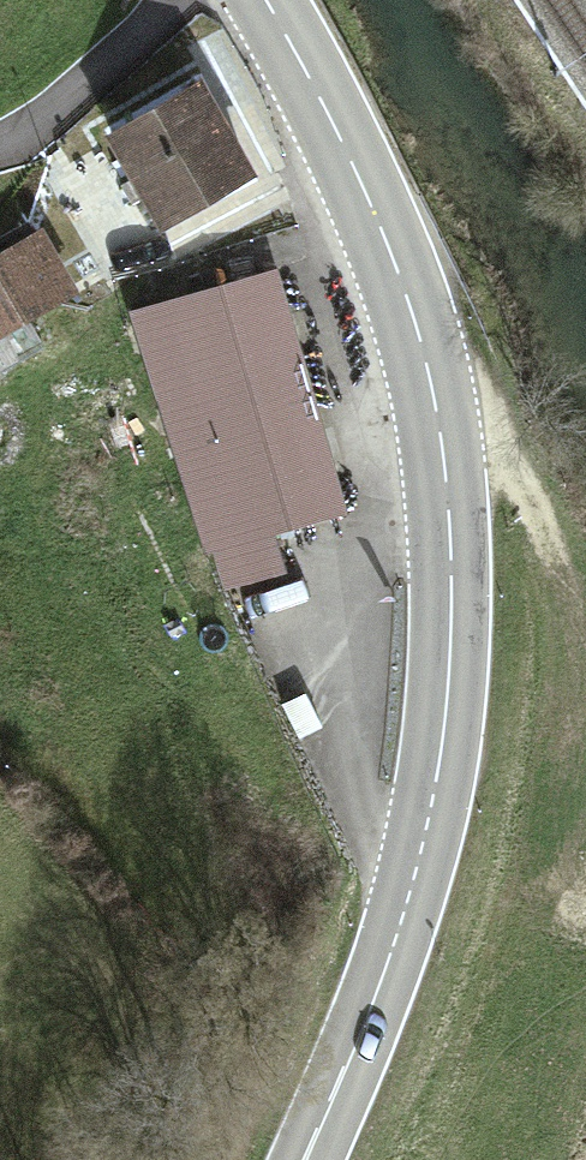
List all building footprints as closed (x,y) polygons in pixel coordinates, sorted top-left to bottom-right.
[(202,83),(102,141),(157,236),(258,178),(202,83)] [(0,258),(0,344),(82,295),(44,231),(0,258)] [(344,514),(273,277),(136,318),(219,597),(287,577),(274,534),(344,514)]
